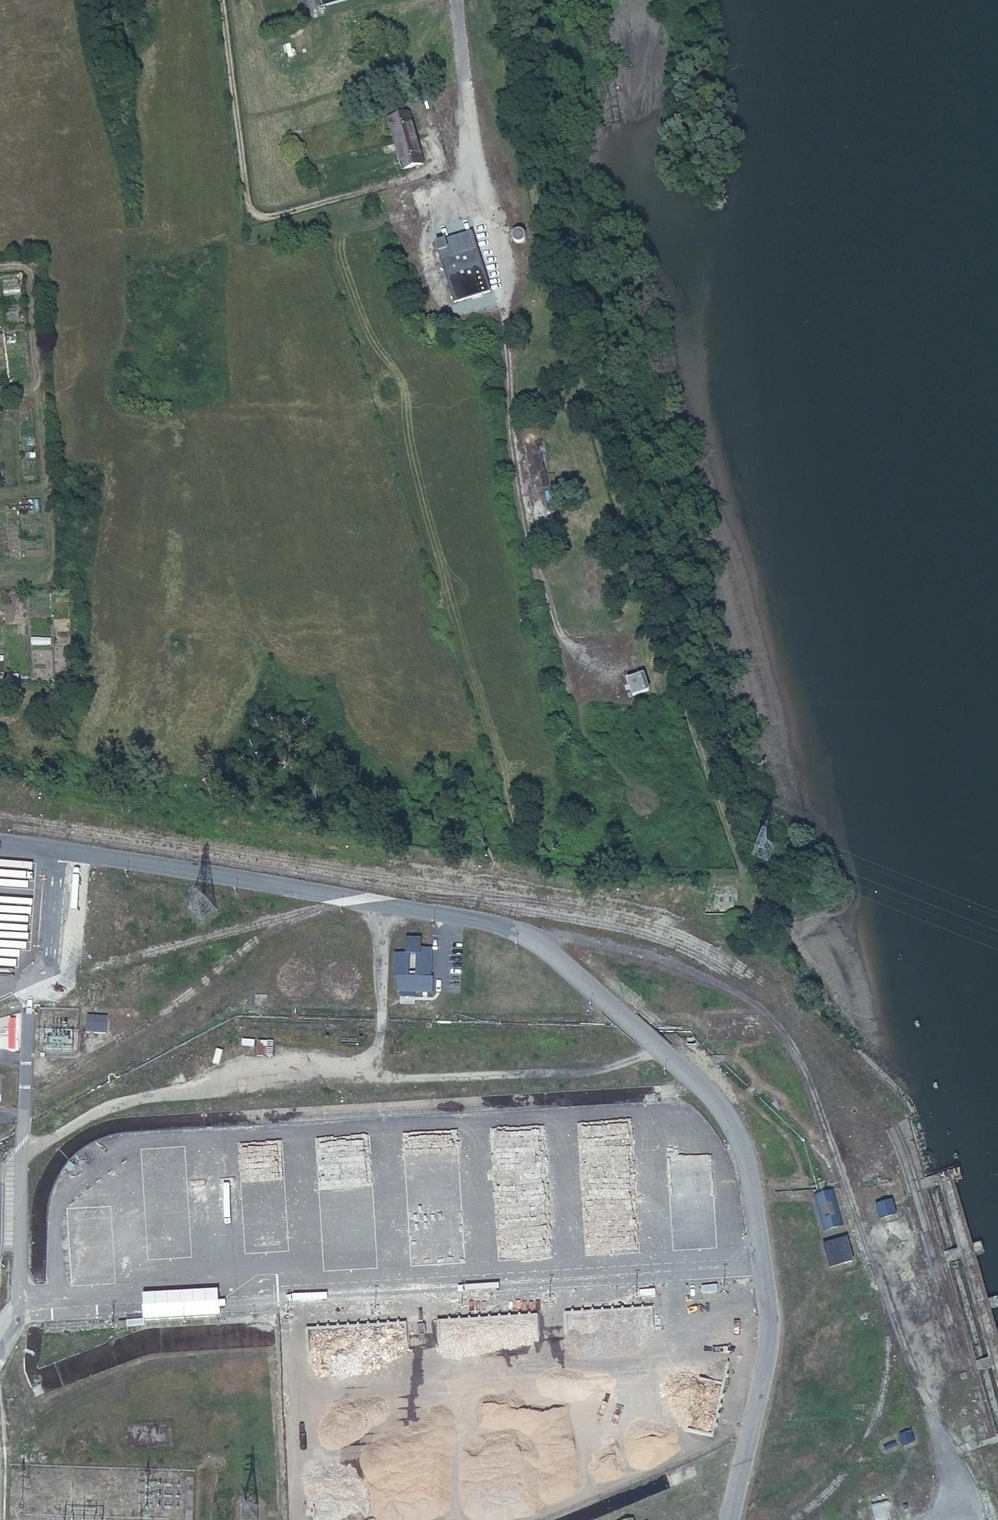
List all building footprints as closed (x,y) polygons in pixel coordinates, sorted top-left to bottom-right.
[(318,8),(347,0),(316,0),(318,8)] [(388,119),(401,172),(421,166),(407,114),(388,119)] [(434,244),(451,303),(487,292),(470,234),(434,244)] [(519,234),(517,234),(515,234),(514,235),(513,236),(512,238),(512,240),(512,242),(513,243),(515,245),(517,245),(520,245),(521,244),(523,242),(523,240),(523,238),(522,236),(520,235),(519,234)] [(628,679),(632,695),(650,689),(644,673),(628,679)] [(395,953),(395,977),(399,977),(399,992),(434,992),(434,978),(431,978),(432,949),(421,949),(421,939),(406,939),(406,953),(395,953)] [(106,1032),(107,1014),(86,1013),(85,1031),(106,1032)] [(814,1194),(824,1230),(843,1225),(833,1189),(814,1194)] [(893,1199),(876,1204),(880,1217),(897,1213),(893,1199)] [(846,1238),(824,1244),(831,1268),(853,1261),(846,1238)] [(859,1320),(863,1335),(871,1333),(867,1318),(859,1320)] [(910,1430),(899,1434),(904,1445),(914,1441),(910,1430)]
